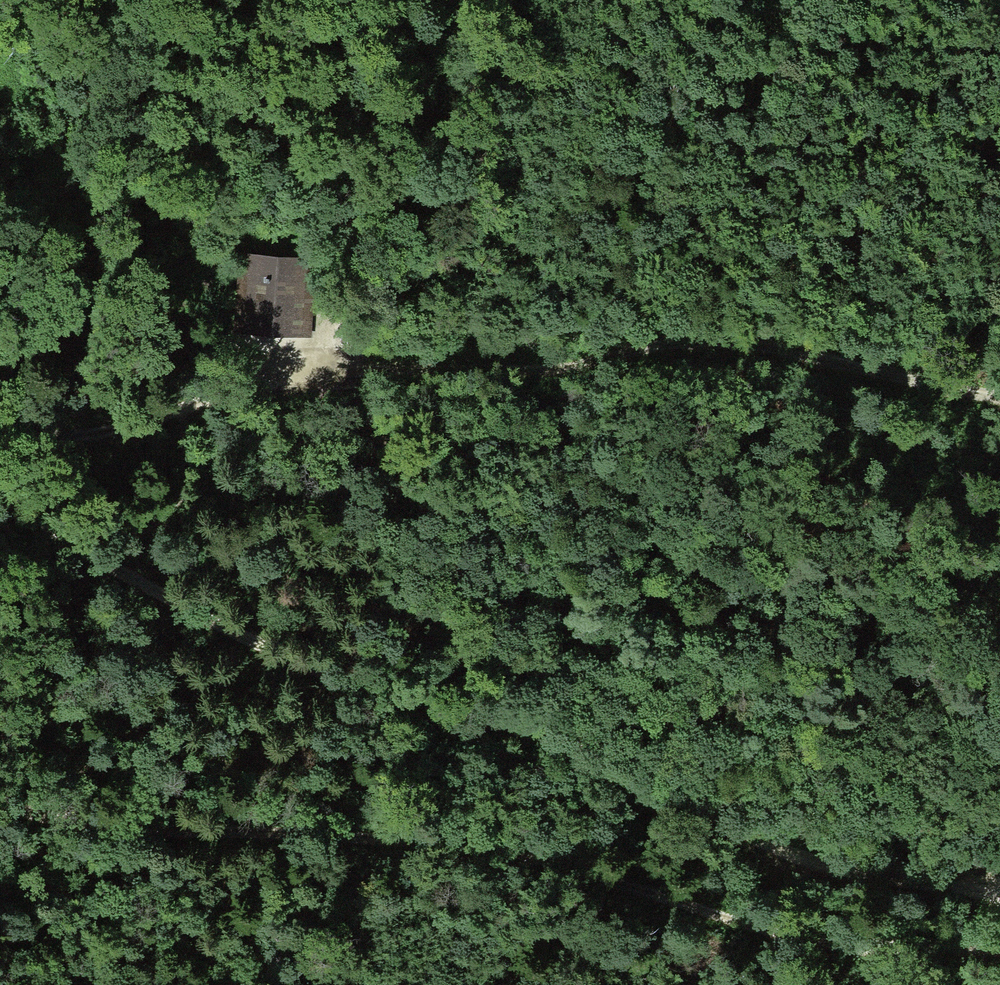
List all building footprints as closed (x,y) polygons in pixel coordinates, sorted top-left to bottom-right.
[(294,283),(295,261),(244,257),(239,328),(284,331),(287,283),(294,283)]
